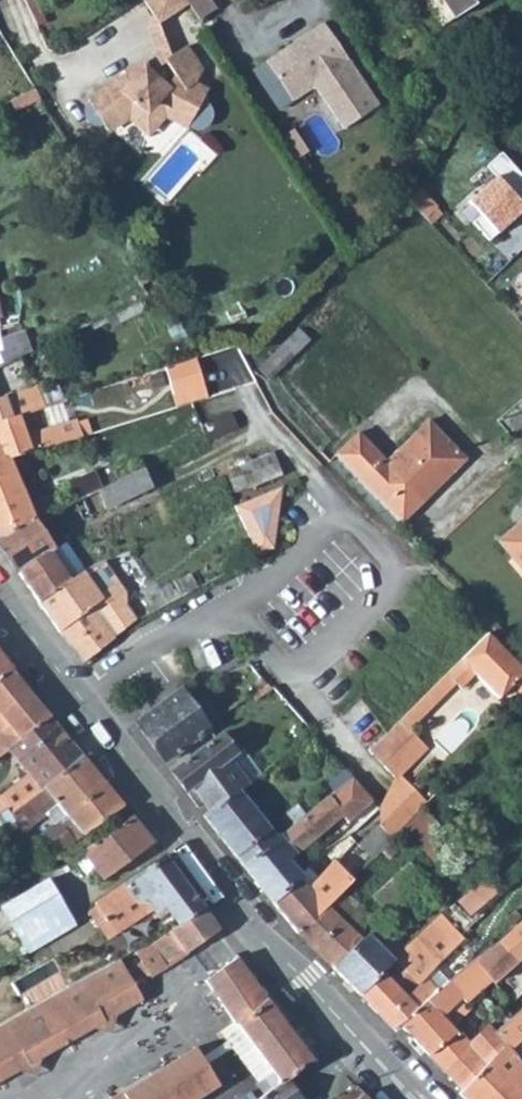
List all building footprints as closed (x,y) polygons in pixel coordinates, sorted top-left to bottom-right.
[(151,13),(157,23),(187,3),(185,0),(142,0),(151,13)] [(199,17),(215,7),(210,0),(188,0),(199,17)] [(440,25),(452,17),(441,0),(424,0),(440,25)] [(452,17),(478,0),(441,0),(452,17)] [(140,73),(163,92),(167,88),(150,73),(166,62),(165,60),(172,55),(157,23),(151,13),(148,27),(159,52),(116,79),(123,88),(140,73)] [(322,22),(251,71),(277,110),(310,88),(316,89),(342,128),(377,104),(322,22)] [(116,79),(87,99),(91,104),(89,105),(88,107),(87,110),(87,114),(89,117),(92,119),(95,120),(97,120),(100,119),(107,128),(128,114),(145,129),(147,130),(149,129),(164,112),(186,125),(189,120),(193,122),(196,123),(199,122),(201,121),(204,119),(205,117),(206,113),(206,111),(205,108),(204,105),(202,103),(199,102),(210,83),(184,46),(172,55),(165,60),(166,62),(175,75),(168,87),(167,88),(163,92),(140,73),(123,88),(116,79)] [(484,162),(494,173),(466,198),(479,211),(471,219),(488,237),(521,205),(521,173),(499,149),(484,162)] [(420,188),(410,198),(426,216),(437,206),(420,188)] [(151,278),(144,267),(133,273),(140,285),(151,278)] [(296,326),(256,366),(268,378),(309,339),(296,326)] [(0,339),(0,340),(5,363),(31,351),(23,331),(0,339)] [(196,355),(164,365),(173,391),(204,381),(196,355)] [(204,381),(173,391),(177,404),(208,394),(204,381)] [(18,412),(43,404),(36,383),(0,396),(0,419),(18,412)] [(230,411),(200,424),(206,439),(237,426),(230,411)] [(0,419),(0,459),(8,457),(31,449),(61,440),(81,434),(75,416),(34,430),(33,428),(25,430),(18,412),(0,419)] [(355,431),(333,451),(398,520),(464,458),(426,420),(384,460),(355,431)] [(81,434),(61,440),(69,464),(86,460),(80,446),(88,443),(84,433),(81,434)] [(61,440),(31,449),(38,473),(69,464),(61,440)] [(271,451),(239,465),(247,486),(280,472),(271,451)] [(0,459),(0,536),(33,516),(8,457),(0,459)] [(98,486),(94,488),(103,507),(152,486),(143,466),(98,486)] [(37,504),(41,513),(94,488),(98,486),(90,469),(54,486),(57,495),(37,504)] [(279,485),(230,504),(257,552),(272,545),(279,485)] [(37,600),(68,576),(50,550),(54,547),(33,516),(0,536),(0,548),(37,600)] [(514,522),(495,538),(521,569),(521,526),(520,528),(514,522)] [(68,576),(37,600),(80,658),(131,618),(134,617),(118,594),(125,590),(102,558),(68,576)] [(166,582),(173,596),(203,581),(195,566),(166,582)] [(118,594),(134,617),(141,613),(125,590),(118,594)] [(521,698),(521,667),(486,631),(477,640),(447,670),(455,677),(462,684),(473,673),(497,696),(509,685),(521,698)] [(8,667),(10,665),(0,653),(0,673),(8,667)] [(5,745),(47,715),(8,667),(0,673),(0,748),(5,745)] [(397,718),(424,745),(431,738),(412,718),(455,677),(447,670),(397,718)] [(263,680),(247,692),(253,698),(268,687),(263,680)] [(179,686),(133,720),(163,760),(207,726),(179,686)] [(5,807),(7,810),(80,754),(47,715),(5,745),(33,780),(24,787),(23,785),(3,798),(0,794),(0,810),(5,807)] [(385,730),(366,749),(369,753),(373,750),(384,761),(381,765),(391,776),(395,773),(424,745),(397,718),(385,730)] [(219,731),(169,768),(184,789),(191,785),(211,810),(248,780),(230,755),(234,752),(219,731)] [(369,753),(381,765),(384,761),(373,750),(369,753)] [(19,825),(24,830),(47,813),(56,825),(32,840),(44,858),(121,805),(80,754),(7,810),(5,807),(0,810),(0,839),(19,825)] [(276,834),(241,862),(271,900),(301,872),(300,871),(288,858),(339,813),(347,820),(373,797),(368,792),(349,773),(303,811),(285,826),(276,834)] [(380,823),(392,835),(403,823),(421,806),(424,802),(395,773),(391,776),(377,807),(380,823)] [(211,810),(204,815),(241,862),(276,834),(246,798),(255,790),(248,780),(211,810)] [(277,816),(285,826),(303,811),(296,801),(277,816)] [(421,806),(403,823),(423,844),(431,836),(450,855),(457,849),(447,839),(450,836),(421,806)] [(129,815),(80,850),(101,878),(151,843),(129,815)] [(359,844),(371,856),(379,848),(390,837),(392,835),(380,823),(359,844)] [(390,837),(379,848),(388,857),(399,846),(390,837)] [(94,909),(102,922),(107,919),(106,917),(132,899),(145,899),(151,907),(158,917),(167,912),(176,924),(184,919),(201,908),(162,857),(95,903),(97,906),(94,909)] [(301,872),(271,900),(295,931),(324,903),(350,876),(332,858),(316,875),(307,865),(300,871),(301,872)] [(373,895),(389,912),(424,879),(408,862),(373,895)] [(488,872),(452,901),(467,915),(499,889),(488,872)] [(64,904),(49,876),(0,904),(0,905),(16,931),(64,904)] [(324,903),(295,931),(331,966),(361,937),(355,932),(370,914),(347,891),(330,908),(324,903)] [(107,919),(115,931),(151,907),(145,899),(132,899),(106,917),(107,919)] [(361,937),(331,966),(356,991),(379,969),(404,992),(431,967),(442,957),(460,939),(463,937),(460,933),(472,920),(467,915),(452,901),(403,945),(379,920),(361,937)] [(16,931),(26,949),(28,951),(75,924),(64,904),(16,931)] [(136,984),(152,974),(177,956),(216,929),(201,908),(184,919),(176,924),(147,943),(135,950),(142,961),(127,970),(119,958),(73,980),(67,985),(0,1022),(0,1078),(145,999),(136,984)] [(513,909),(505,916),(510,923),(519,916),(513,909)] [(399,1021),(429,1053),(455,1029),(449,1021),(469,1002),(465,998),(490,975),(492,978),(521,952),(521,916),(518,920),(475,956),(456,972),(444,982),(399,1021)] [(460,939),(442,957),(456,972),(475,956),(460,939)] [(202,980),(232,1022),(233,1022),(252,1047),(242,1055),(260,1079),(256,1083),(263,1092),(282,1078),(310,1058),(264,997),(235,956),(202,980)] [(379,969),(356,991),(393,1026),(399,1021),(444,982),(431,967),(404,992),(379,969)] [(492,1030),(502,1043),(507,1046),(521,1034),(521,1006),(492,1030)] [(232,1022),(214,1035),(218,1040),(223,1036),(239,1057),(242,1055),(252,1047),(233,1022),(232,1022)] [(466,1041),(441,1066),(460,1088),(502,1043),(492,1030),(485,1022),(471,1035),(476,1040),(470,1045),(466,1041)] [(455,1029),(429,1053),(441,1066),(466,1041),(455,1029)] [(471,1035),(466,1041),(470,1045),(476,1040),(471,1035)] [(456,1093),(462,1098),(482,1098),(519,1070),(521,1068),(521,1064),(507,1046),(502,1043),(460,1088),(456,1093)] [(218,1084),(196,1047),(111,1098),(194,1098),(218,1084)] [(482,1098),(521,1098),(521,1073),(519,1070),(482,1098)] [(298,1098),(282,1078),(263,1092),(254,1098),(297,1098),(298,1098)] [(352,1084),(342,1094),(340,1094),(336,1098),(366,1098),(352,1084)]
